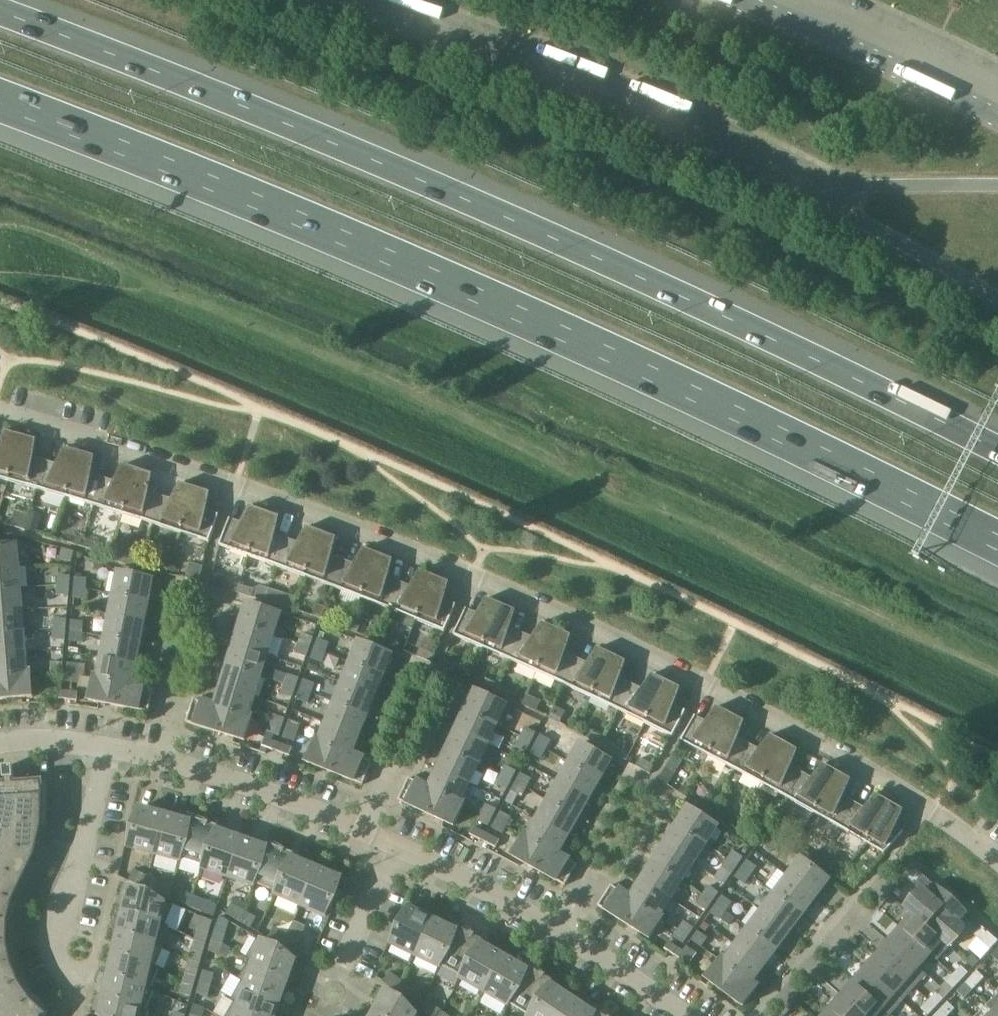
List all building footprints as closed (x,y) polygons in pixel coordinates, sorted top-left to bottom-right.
[(9,480),(21,435),(6,431),(0,445),(0,478),(9,480)] [(9,480),(38,488),(44,464),(33,461),(37,439),(21,435),(9,480)] [(56,468),(44,464),(38,488),(66,497),(79,451),(64,447),(56,468)] [(66,497),(95,505),(102,481),(91,478),(95,456),(79,451),(66,497)] [(95,505),(124,514),(136,469),(122,464),(112,484),(102,481),(95,505)] [(124,514),(153,523),(159,499),(149,496),(153,474),(136,469),(124,514)] [(153,523),(181,532),(194,487),(180,483),(170,502),(159,499),(153,523)] [(194,487),(181,532),(210,542),(219,514),(218,514),(216,518),(206,514),(210,493),(194,487)] [(230,518),(220,546),(249,556),(265,511),(250,506),(240,526),(230,522),(231,518),(230,518)] [(5,524),(26,530),(30,516),(30,514),(15,510),(12,517),(8,516),(5,524)] [(249,556),(277,566),(286,542),(275,538),(280,517),(265,511),(249,556)] [(30,516),(26,530),(35,533),(40,519),(30,516)] [(297,546),(286,542),(277,566),(306,576),(322,532),(307,526),(297,546)] [(306,576),(334,587),(342,563),(331,559),(337,537),(322,532),(306,576)] [(67,542),(84,547),(86,539),(69,534),(67,542)] [(97,542),(86,539),(84,547),(94,550),(97,542)] [(18,566),(17,544),(0,545),(0,568),(18,566)] [(62,548),(59,558),(71,561),(74,551),(62,548)] [(353,567),(342,563),(334,587),(362,598),(378,553),(364,548),(353,567)] [(137,568),(141,554),(125,550),(121,565),(137,568)] [(362,598),(390,609),(398,585),(388,581),(393,559),(378,553),(362,598)] [(203,566),(190,563),(186,578),(199,580),(203,566)] [(20,588),(18,566),(0,568),(0,590),(20,588)] [(390,609),(418,620),(435,576),(420,570),(409,589),(398,585),(390,609)] [(117,571),(112,593),(148,601),(149,595),(150,595),(153,578),(117,571)] [(225,576),(214,572),(210,584),(222,587),(225,576)] [(58,574),(57,585),(69,585),(70,575),(58,574)] [(74,576),(74,586),(86,587),(87,577),(74,576)] [(456,604),(455,604),(453,608),(444,604),(449,582),(435,576),(418,620),(445,631),(456,604)] [(252,597),(255,589),(253,588),(239,584),(237,592),(252,597)] [(57,585),(56,594),(68,595),(69,585),(57,585)] [(85,597),(86,587),(74,586),(73,597),(85,597)] [(22,609),(20,588),(0,590),(0,611),(22,609)] [(268,593),(265,601),(281,605),(283,598),(285,593),(270,588),(268,593)] [(112,593),(108,615),(145,622),(148,607),(147,606),(148,601),(112,593)] [(466,608),(454,635),(483,647),(501,604),(487,598),(475,617),(466,613),(467,609),(466,608)] [(243,619),(241,625),(273,635),(280,613),(246,602),(241,619),(243,619)] [(321,619),(326,607),(317,604),(312,615),(321,619)] [(483,647),(510,659),(520,636),(510,632),(516,610),(501,604),(483,647)] [(23,631),(22,609),(0,611),(0,633),(23,631)] [(108,615),(104,636),(139,643),(140,637),(142,637),(145,622),(108,615)] [(54,618),(54,627),(66,628),(67,619),(54,618)] [(71,620),(70,630),(82,632),(83,621),(71,620)] [(353,621),(350,630),(357,632),(360,624),(353,621)] [(531,641),(520,636),(510,659),(538,672),(557,629),(542,622),(531,641)] [(267,655),(273,635),(241,625),(239,630),(238,630),(233,645),(267,655)] [(54,627),(53,638),(65,639),(66,628),(54,627)] [(538,672),(565,684),(575,661),(565,656),(571,635),(557,629),(538,672)] [(82,641),(82,632),(70,630),(70,640),(82,641)] [(25,652),(23,631),(0,633),(0,654),(25,652)] [(299,641),(311,645),(314,636),(302,633),(299,641)] [(138,649),(139,643),(104,636),(100,657),(137,664),(140,649),(138,649)] [(318,638),(315,647),(326,651),(330,642),(323,640),(319,638),(318,638)] [(307,656),(311,645),(299,641),(296,652),(307,656)] [(360,641),(351,662),(382,675),(385,669),(386,670),(392,654),(360,641)] [(230,660),(228,666),(260,676),(267,655),(233,645),(229,660),(230,660)] [(323,661),(326,651),(315,647),(312,657),(323,661)] [(565,684),(592,697),(612,654),(598,647),(586,666),(575,661),(565,684)] [(416,656),(425,659),(432,662),(435,654),(419,648),(416,656)] [(27,674),(27,673),(25,652),(0,654),(0,676),(27,674)] [(626,661),(612,654),(592,697),(619,710),(629,687),(619,682),(626,661)] [(96,678),(123,684),(131,685),(131,684),(132,680),(133,680),(137,664),(100,657),(96,677),(96,678)] [(441,666),(456,673),(457,673),(461,664),(445,657),(441,666)] [(63,662),(51,661),(50,672),(63,673),(63,662)] [(68,662),(67,672),(79,674),(80,663),(68,662)] [(380,680),(382,675),(351,662),(343,682),(376,695),(381,680),(380,680)] [(260,676),(228,666),(226,672),(225,671),(220,686),(254,696),(260,676)] [(27,673),(27,674),(0,676),(0,699),(33,696),(31,672),(27,673)] [(79,681),(79,674),(67,672),(66,680),(79,681)] [(288,673),(285,683),(296,687),(300,677),(288,673)] [(619,710),(646,723),(666,681),(652,674),(640,692),(629,687),(619,710)] [(89,700),(119,706),(123,684),(96,678),(96,677),(94,676),(89,700)] [(481,684),(496,691),(499,684),(485,677),(481,684)] [(304,679),(301,688),(312,692),(315,683),(304,679)] [(666,681),(646,723),(673,736),(686,710),(685,710),(683,713),(673,709),(681,688),(666,681)] [(61,698),(62,683),(50,682),(48,697),(61,698)] [(370,710),(376,695),(343,682),(335,702),(366,715),(369,709),(370,710)] [(293,696),(296,687),(285,683),(281,692),(293,696)] [(154,688),(131,684),(131,685),(123,684),(119,706),(149,712),(154,688)] [(514,691),(499,684),(496,691),(511,698),(514,691)] [(215,707),(223,709),(247,717),(248,716),(254,696),(220,686),(216,701),(217,702),(216,706),(215,707)] [(309,702),(312,692),(301,688),(297,698),(309,702)] [(466,710),(496,725),(506,704),(474,689),(467,705),(468,705),(466,710)] [(65,699),(77,700),(78,691),(66,690),(65,699)] [(524,704),(536,710),(540,701),(528,695),(524,704)] [(187,722),(216,731),(223,709),(215,707),(216,706),(194,699),(187,722)] [(364,720),(366,715),(335,702),(327,722),(360,735),(365,721),(364,720)] [(555,705),(549,717),(560,723),(566,711),(555,705)] [(682,741),(709,755),(731,713),(717,706),(704,724),(695,719),(696,716),(695,715),(682,741)] [(247,717),(223,709),(216,731),(245,740),(252,717),(248,716),(247,717)] [(455,730),(487,744),(496,725),(466,710),(463,716),(462,715),(455,730)] [(745,721),(731,713),(709,755),(735,769),(747,747),(737,742),(745,721)] [(274,714),(271,722),(282,727),(285,718),(274,714)] [(290,719),(286,728),(298,733),(301,723),(290,719)] [(271,722),(268,731),(279,735),(282,727),(271,722)] [(319,743),(343,752),(350,755),(351,753),(353,749),(354,750),(360,735),(327,722),(320,741),(319,743)] [(525,727),(521,735),(532,741),(536,733),(525,727)] [(295,740),(298,733),(286,728),(284,736),(295,740)] [(478,764),(487,744),(455,730),(449,744),(450,744),(447,750),(478,764)] [(587,738),(603,748),(607,739),(591,730),(587,738)] [(735,769),(762,783),(784,742),(770,734),(757,752),(747,747),(735,769)] [(521,735),(516,745),(527,751),(532,741),(521,735)] [(540,735),(535,744),(546,750),(551,741),(540,735)] [(263,745),(274,750),(277,741),(266,737),(263,745)] [(306,762),(335,773),(343,752),(319,743),(320,741),(315,739),(306,762)] [(615,754),(616,754),(620,747),(607,739),(603,748),(615,754)] [(762,783),(789,798),(800,776),(790,770),(798,749),(784,742),(762,783)] [(278,751),(290,755),(293,747),(281,743),(278,751)] [(581,743),(570,763),(599,779),(602,774),(603,775),(612,760),(581,743)] [(535,744),(531,753),(542,758),(546,750),(535,744)] [(469,784),(478,764),(447,750),(445,755),(444,754),(437,769),(469,784)] [(350,755),(343,752),(335,773),(363,785),(372,762),(351,753),(350,755)] [(640,758),(636,765),(650,773),(654,766),(640,758)] [(599,779),(570,763),(559,781),(590,798),(597,785),(596,784),(599,779)] [(789,798),(806,808),(815,813),(837,771),(823,764),(810,781),(800,776),(789,798)] [(501,774),(512,780),(516,771),(505,766),(501,774)] [(48,1015),(32,999),(20,982),(12,963),(8,943),(9,922),(14,902),(36,856),(43,826),(44,796),(43,788),(15,791),(14,779),(15,779),(14,767),(4,767),(5,780),(6,780),(7,791),(0,792),(0,1015),(47,1015),(48,1015)] [(659,779),(668,785),(674,774),(666,769),(665,768),(659,779)] [(429,789),(436,792),(460,803),(460,802),(469,784),(437,769),(430,783),(432,784),(430,787),(429,789)] [(815,813),(841,827),(853,805),(843,800),(851,779),(837,771),(815,813)] [(516,783),(526,789),(531,779),(520,773),(516,783)] [(507,789),(512,780),(501,774),(496,784),(507,789)] [(429,789),(430,787),(409,778),(399,800),(427,813),(436,792),(429,789)] [(559,781),(549,800),(578,817),(581,812),(582,812),(590,798),(559,781)] [(522,797),(526,789),(516,783),(511,791),(522,797)] [(436,792),(427,813),(454,826),(465,804),(460,802),(460,803),(436,792)] [(841,827),(867,843),(890,802),(876,794),(863,811),(853,805),(841,827)] [(698,804),(712,813),(716,806),(703,797),(698,804)] [(578,817),(549,800),(538,819),(568,836),(576,822),(575,822),(578,817)] [(904,810),(890,802),(867,843),(885,854),(904,831),(903,830),(900,834),(895,830),(904,810)] [(486,804),(482,812),(493,817),(497,810),(486,804)] [(688,806),(687,808),(679,820),(680,821),(677,826),(705,844),(717,825),(688,806)] [(730,815),(716,806),(712,813),(725,822),(730,815)] [(138,809),(128,846),(155,854),(165,815),(149,811),(149,812),(138,809)] [(488,826),(493,817),(482,812),(478,820),(488,826)] [(501,812),(497,819),(508,825),(512,817),(501,812)] [(191,822),(187,821),(165,815),(155,854),(181,861),(182,858),(181,858),(191,822)] [(181,858),(182,858),(203,865),(205,865),(217,831),(221,833),(223,827),(219,825),(210,823),(210,822),(205,821),(192,817),(188,816),(187,821),(191,822),(181,858)] [(497,819),(492,828),(503,833),(508,825),(497,819)] [(527,838),(550,850),(557,854),(557,853),(560,849),(561,850),(568,836),(538,819),(528,836),(527,838)] [(755,831),(742,822),(737,829),(751,838),(755,831)] [(664,843),(693,862),(705,844),(677,826),(674,831),(673,830),(664,843)] [(471,834),(481,839),(485,832),(474,827),(471,834)] [(205,865),(203,865),(202,867),(229,877),(242,839),(226,834),(226,835),(221,833),(217,831),(205,865)] [(485,841),(496,847),(500,840),(489,834),(485,841)] [(527,838),(528,836),(524,834),(512,855),(539,870),(550,850),(527,838)] [(773,836),(764,841),(770,852),(779,847),(773,836)] [(266,849),(262,847),(257,845),(257,844),(242,839),(229,877),(255,886),(256,883),(254,883),(266,849)] [(265,842),(262,847),(266,849),(254,883),(256,883),(277,891),(278,892),(292,859),(296,861),(298,855),(286,850),(286,849),(282,848),(281,848),(269,843),(265,842)] [(654,862),(682,880),(693,862),(664,843),(656,857),(657,857),(654,862)] [(813,856),(819,861),(824,852),(817,848),(813,856)] [(550,850),(539,870),(565,885),(577,864),(557,853),(557,854),(550,850)] [(743,857),(733,850),(728,859),(738,865),(743,857)] [(828,869),(837,858),(830,852),(821,863),(828,869)] [(802,858),(788,876),(816,897),(826,885),(825,884),(829,878),(802,858)] [(278,892),(277,891),(276,894),(301,905),(317,868),(302,862),(301,863),(296,861),(292,859),(278,892)] [(722,867),(732,874),(738,865),(728,859),(722,867)] [(747,860),(741,868),(752,875),(757,867),(747,860)] [(649,866),(641,880),(670,899),(682,880),(654,862),(650,867),(649,866)] [(915,883),(923,874),(914,867),(907,876),(915,883)] [(317,868),(301,905),(326,916),(342,880),(331,876),(332,875),(317,868)] [(746,883),(752,875),(741,868),(736,876),(746,883)] [(129,881),(144,887),(149,876),(134,869),(129,881)] [(164,882),(149,876),(144,887),(159,893),(164,882)] [(807,910),(816,897),(788,876),(775,893),(802,913),(806,909),(807,910)] [(658,917),(659,915),(670,899),(641,880),(632,893),(633,894),(631,897),(630,899),(637,903),(658,917)] [(624,922),(637,903),(630,899),(631,897),(612,885),(598,905),(624,922)] [(130,886),(125,908),(165,925),(166,924),(174,904),(130,886)] [(714,900),(719,893),(709,886),(703,893),(714,900)] [(913,914),(928,927),(952,899),(937,886),(930,895),(922,888),(905,908),(912,914),(913,914)] [(177,901),(188,906),(193,894),(182,890),(177,901)] [(707,909),(714,900),(703,893),(697,902),(707,909)] [(775,893),(762,911),(790,932),(800,919),(799,918),(802,913),(775,893)] [(193,894),(188,906),(203,912),(208,901),(193,894)] [(717,904),(727,911),(732,903),(722,896),(717,904)] [(967,912),(952,899),(928,927),(943,940),(950,946),(967,927),(959,921),(967,912)] [(226,914),(240,922),(246,911),(232,903),(226,914)] [(637,903),(624,922),(650,938),(663,918),(659,915),(658,917),(637,903)] [(720,920),(727,911),(717,904),(710,913),(720,920)] [(125,908),(120,930),(160,947),(161,946),(169,925),(166,924),(165,925),(125,908)] [(416,955),(433,919),(418,912),(418,913),(408,908),(391,943),(416,955)] [(246,911),(240,922),(251,928),(257,917),(246,911)] [(781,944),(790,932),(762,911),(749,928),(776,948),(780,943),(781,944)] [(913,914),(912,914),(901,927),(931,954),(938,960),(950,946),(943,940),(928,927),(913,914)] [(202,916),(199,927),(210,931),(211,926),(213,921),(202,916)] [(448,926),(433,919),(416,955),(441,967),(442,965),(441,964),(456,932),(453,930),(448,927),(448,926)] [(679,929),(689,936),(694,928),(684,921),(679,929)] [(441,964),(442,965),(462,975),(463,976),(481,944),(484,946),(487,941),(476,935),(476,934),(472,932),(471,933),(459,926),(455,924),(453,930),(456,932),(441,964)] [(705,924),(701,929),(706,933),(710,927),(705,924)] [(977,938),(990,949),(997,941),(982,926),(974,935),(977,938)] [(199,927),(196,939),(207,942),(210,931),(199,927)] [(268,937),(282,945),(288,935),(274,927),(268,937)] [(889,941),(919,967),(931,954),(901,927),(889,941)] [(216,928),(212,940),(223,943),(227,931),(216,928)] [(773,953),(776,948),(749,928),(736,945),(764,966),(774,954),(773,953)] [(684,943),(689,936),(679,929),(674,936),(684,943)] [(164,947),(161,946),(160,947),(120,930),(115,951),(155,968),(156,967),(164,947)] [(698,931),(692,939),(702,946),(708,938),(698,931)] [(288,935),(282,945),(296,953),(302,942),(288,935)] [(250,958),(288,980),(296,958),(258,937),(246,958),(249,960),(250,958)] [(977,938),(968,948),(981,959),(990,949),(977,938)] [(203,954),(207,942),(196,939),(192,950),(203,954)] [(220,954),(223,943),(212,940),(209,951),(220,954)] [(675,955),(680,948),(670,941),(665,948),(675,955)] [(918,968),(919,967),(889,941),(877,954),(915,987),(926,974),(918,968)] [(461,977),(485,991),(505,957),(490,949),(484,946),(481,944),(463,976),(462,975),(461,977)] [(736,945),(724,961),(724,962),(751,982),(751,981),(754,978),(755,979),(764,966),(736,945)] [(679,958),(689,965),(697,953),(687,946),(679,958)] [(159,968),(156,967),(155,968),(115,951),(110,973),(151,989),(151,988),(159,968)] [(865,968),(903,1001),(915,987),(877,954),(865,968)] [(979,962),(972,956),(967,961),(974,967),(979,962)] [(509,1005),(511,1003),(509,1002),(527,971),(523,969),(518,966),(519,965),(505,957),(485,991),(509,1005)] [(239,979),(242,980),(243,979),(281,1001),(288,980),(250,958),(249,960),(239,979)] [(758,987),(751,981),(751,982),(724,962),(724,961),(721,958),(706,978),(744,1006),(758,987)] [(551,985),(554,988),(558,983),(555,981),(546,975),(542,972),(542,973),(530,965),(526,963),(523,969),(527,971),(509,1002),(511,1003),(530,1014),(531,1015),(551,985)] [(962,966),(954,974),(961,981),(969,973),(962,966)] [(903,1001),(865,968),(854,982),(891,1014),(903,1001)] [(195,984),(198,973),(187,970),(183,981),(195,984)] [(203,970),(200,983),(211,986),(215,974),(203,970)] [(390,971),(383,981),(399,993),(407,984),(390,971)] [(977,971),(965,984),(973,990),(984,978),(977,971)] [(154,990),(151,988),(151,989),(110,973),(105,994),(146,1011),(146,1010),(154,990)] [(961,981),(954,974),(946,982),(954,989),(961,981)] [(281,1001),(243,979),(242,980),(231,999),(235,1001),(235,1000),(264,1015),(275,1015),(281,1001)] [(191,996),(195,984),(183,981),(180,993),(191,996)] [(891,1014),(854,982),(842,995),(866,1015),(890,1015),(891,1014)] [(208,997),(211,986),(200,983),(197,993),(208,997)] [(416,991),(407,984),(399,993),(409,1000),(416,991)] [(965,984),(957,992),(965,999),(973,990),(965,984)] [(554,988),(551,985),(531,1015),(530,1014),(529,1015),(562,1015),(573,999),(560,990),(559,991),(554,988)] [(376,1010),(384,1015),(422,1015),(387,990),(376,1010)] [(944,999),(937,992),(929,1000),(937,1007),(944,999)] [(146,1010),(146,1011),(105,994),(101,1015),(147,1015),(149,1011),(146,1010)] [(987,1005),(994,1012),(997,1015),(997,994),(987,1005)] [(842,995),(830,1009),(838,1015),(866,1015),(842,995)] [(573,999),(562,1015),(594,1015),(595,1014),(591,1012),(586,1009),(587,1008),(573,999)] [(235,1000),(235,1001),(226,1015),(264,1015),(235,1000)] [(937,1007),(929,1000),(922,1008),(929,1015),(937,1007)] [(948,1002),(940,1010),(947,1015),(948,1015),(955,1009),(948,1002)] [(430,1015),(437,1015),(442,1010),(432,1003),(425,1012),(430,1015)] [(191,1014),(199,1015),(202,1015),(205,1007),(194,1004),(191,1013),(191,1014)] [(994,1012),(987,1005),(976,1015),(997,1015),(994,1012)] [(591,1012),(595,1014),(594,1015),(607,1015),(594,1007),(591,1012)]
